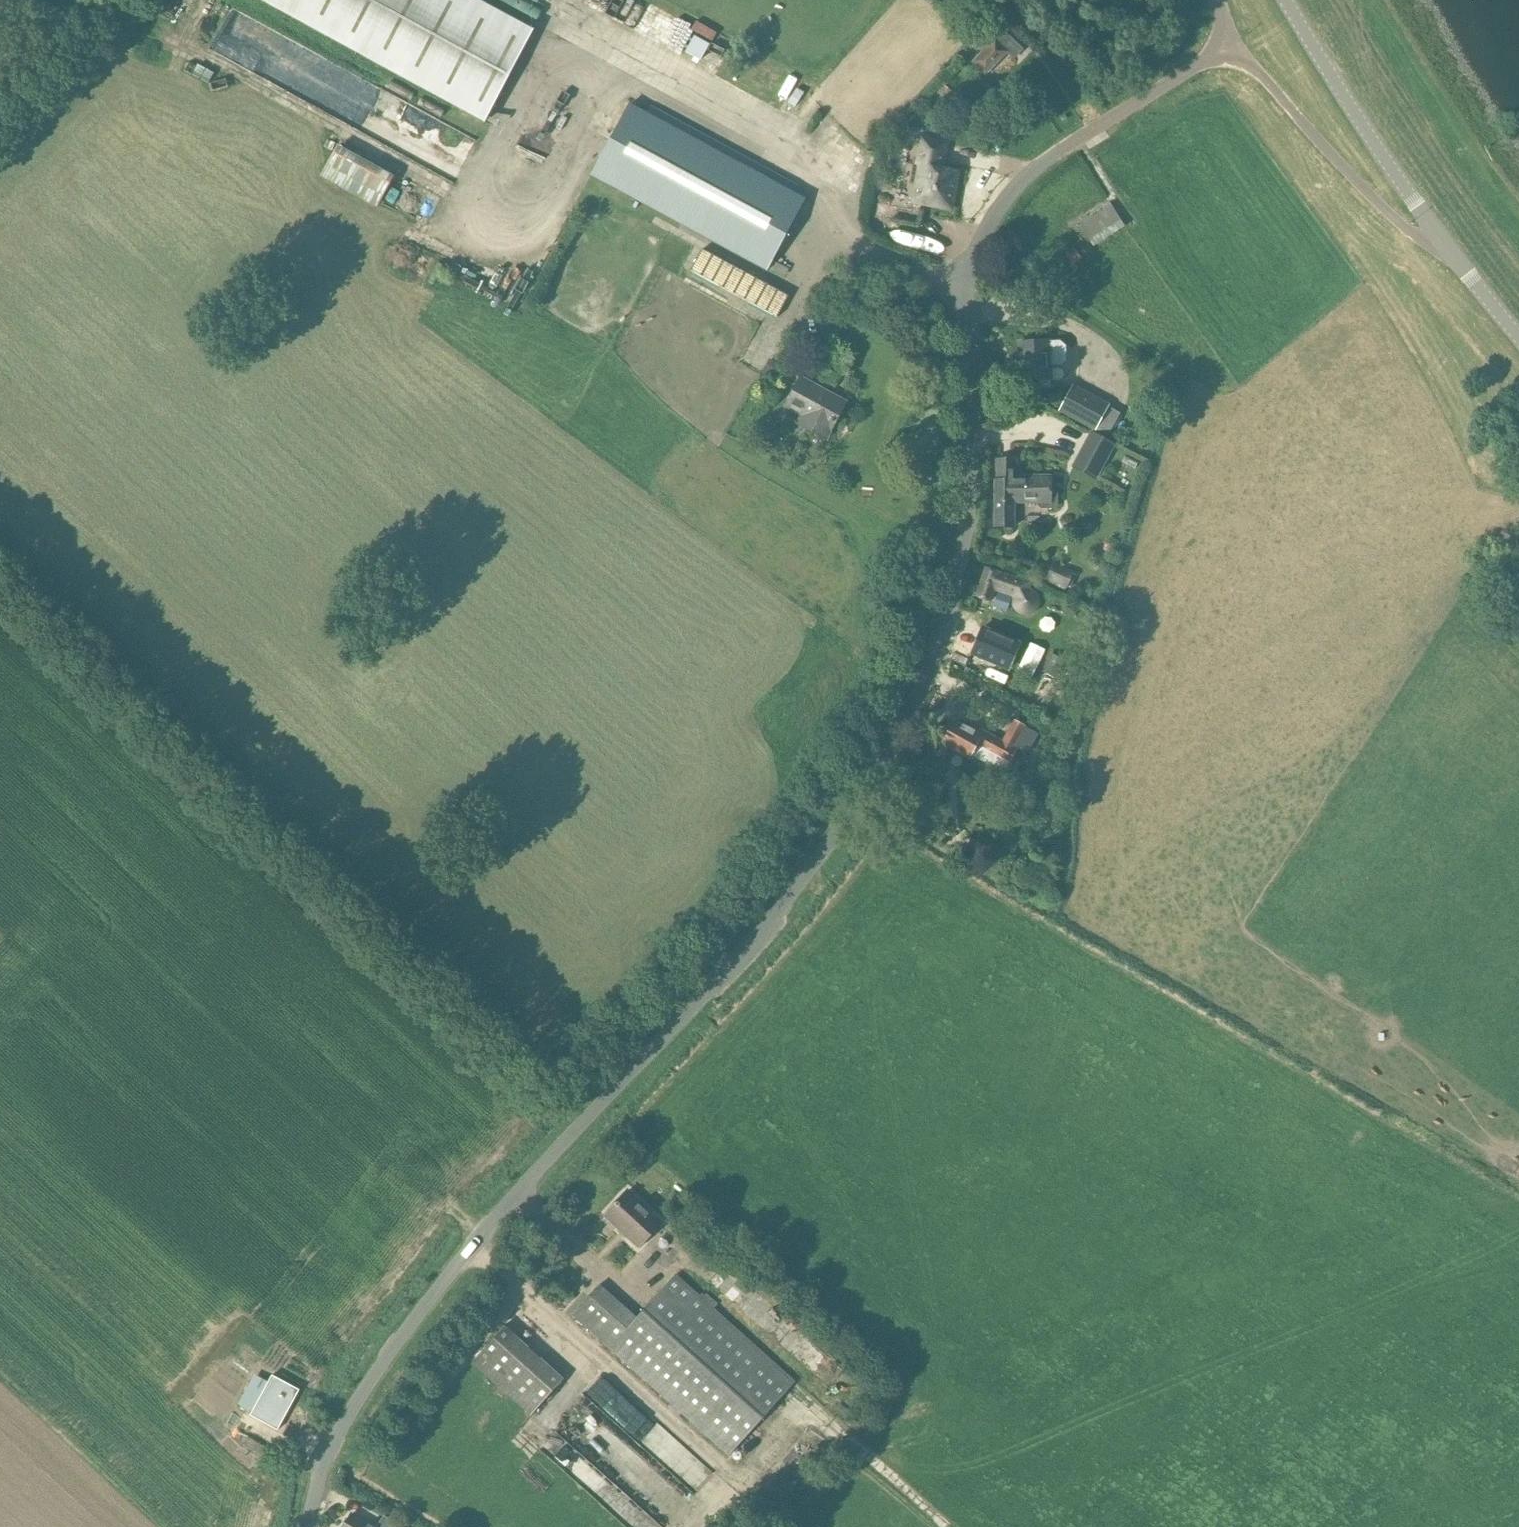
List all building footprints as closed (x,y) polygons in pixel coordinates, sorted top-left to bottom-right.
[(481,121),(484,123),(535,30),(479,0),(259,0),(481,121)] [(998,31),(992,24),(990,23),(984,29),(983,29),(982,30),(971,41),(980,49),(998,31)] [(224,68),(282,69),(282,44),(260,44),(261,26),(225,26),(224,68)] [(719,31),(710,46),(725,56),(734,41),(719,31)] [(995,38),(972,62),(986,75),(1009,52),(995,38)] [(805,199),(629,102),(590,172),(613,185),(605,197),(621,206),(628,193),(766,270),(805,199)] [(927,205),(947,208),(950,194),(954,195),(958,172),(942,169),(947,144),(922,139),(917,165),(921,166),(914,202),(927,205)] [(339,146),(330,162),(321,178),(377,209),(394,177),(339,146)] [(878,203),(873,228),(885,230),(887,217),(916,223),(919,211),(878,203)] [(1124,226),(1110,204),(1080,224),(1094,246),(1124,226)] [(1075,248),(1066,255),(1073,265),(1083,257),(1075,248)] [(692,272),(778,318),(789,297),(703,250),(692,272)] [(1048,341),(1019,343),(1021,381),(1039,380),(1040,388),(1051,388),(1050,367),(1061,366),(1066,360),(1066,346),(1060,341),(1048,342),(1048,341)] [(812,422),(808,429),(826,439),(846,403),(800,378),(785,407),(812,422)] [(782,404),(790,386),(784,383),(783,387),(768,381),(761,394),(782,404)] [(1059,411),(1094,431),(1110,440),(1123,418),(1120,416),(1121,414),(1108,406),(1073,387),(1059,411)] [(1091,432),(1072,468),(1097,482),(1117,446),(1091,432)] [(1127,455),(1123,463),(1135,469),(1139,462),(1127,455)] [(996,459),(996,480),(995,480),(995,513),(999,513),(999,527),(1016,527),(1016,505),(1038,504),(1038,507),(1042,510),(1055,509),(1058,505),(1058,494),(1055,490),(1051,490),(1051,476),(1016,476),(1016,459),(996,459)] [(1075,573),(1053,564),(1047,579),(1068,588),(1075,573)] [(991,601),(995,593),(997,594),(1011,599),(1011,606),(1013,609),(1015,612),(1020,616),(1024,617),(1029,616),(1033,614),(1037,611),(1039,606),(1040,600),(1037,594),(1034,590),(1031,589),(1033,584),(985,568),(976,596),(991,601)] [(997,594),(993,607),(1007,612),(1011,599),(997,594)] [(977,645),(1006,655),(1001,665),(1025,676),(1032,662),(1023,658),(1019,656),(1021,646),(983,631),(977,645)] [(1057,680),(1065,660),(1049,654),(1042,672),(1057,680)] [(1064,701),(1057,715),(1064,718),(1070,704),(1064,701)] [(967,757),(969,754),(1005,774),(1015,756),(1024,762),(1040,734),(1017,722),(1005,743),(981,729),(979,734),(955,721),(943,744),(967,757)] [(1043,826),(1035,827),(1036,837),(1044,836),(1043,826)] [(605,1216),(639,1247),(662,1222),(628,1191),(605,1216)] [(744,1274),(734,1285),(744,1294),(754,1283),(744,1274)] [(600,1285),(589,1296),(573,1314),(729,1454),(794,1382),(675,1276),(637,1318),(600,1285)] [(472,1362),(532,1415),(564,1380),(503,1326),(472,1362)] [(589,1389),(693,1493),(713,1473),(653,1412),(651,1415),(607,1371),(589,1389)] [(253,1412),(251,1416),(278,1430),(300,1390),(273,1375),(269,1382),(260,1398),(253,1412)] [(352,1514),(344,1526),(373,1526),(352,1514)]
